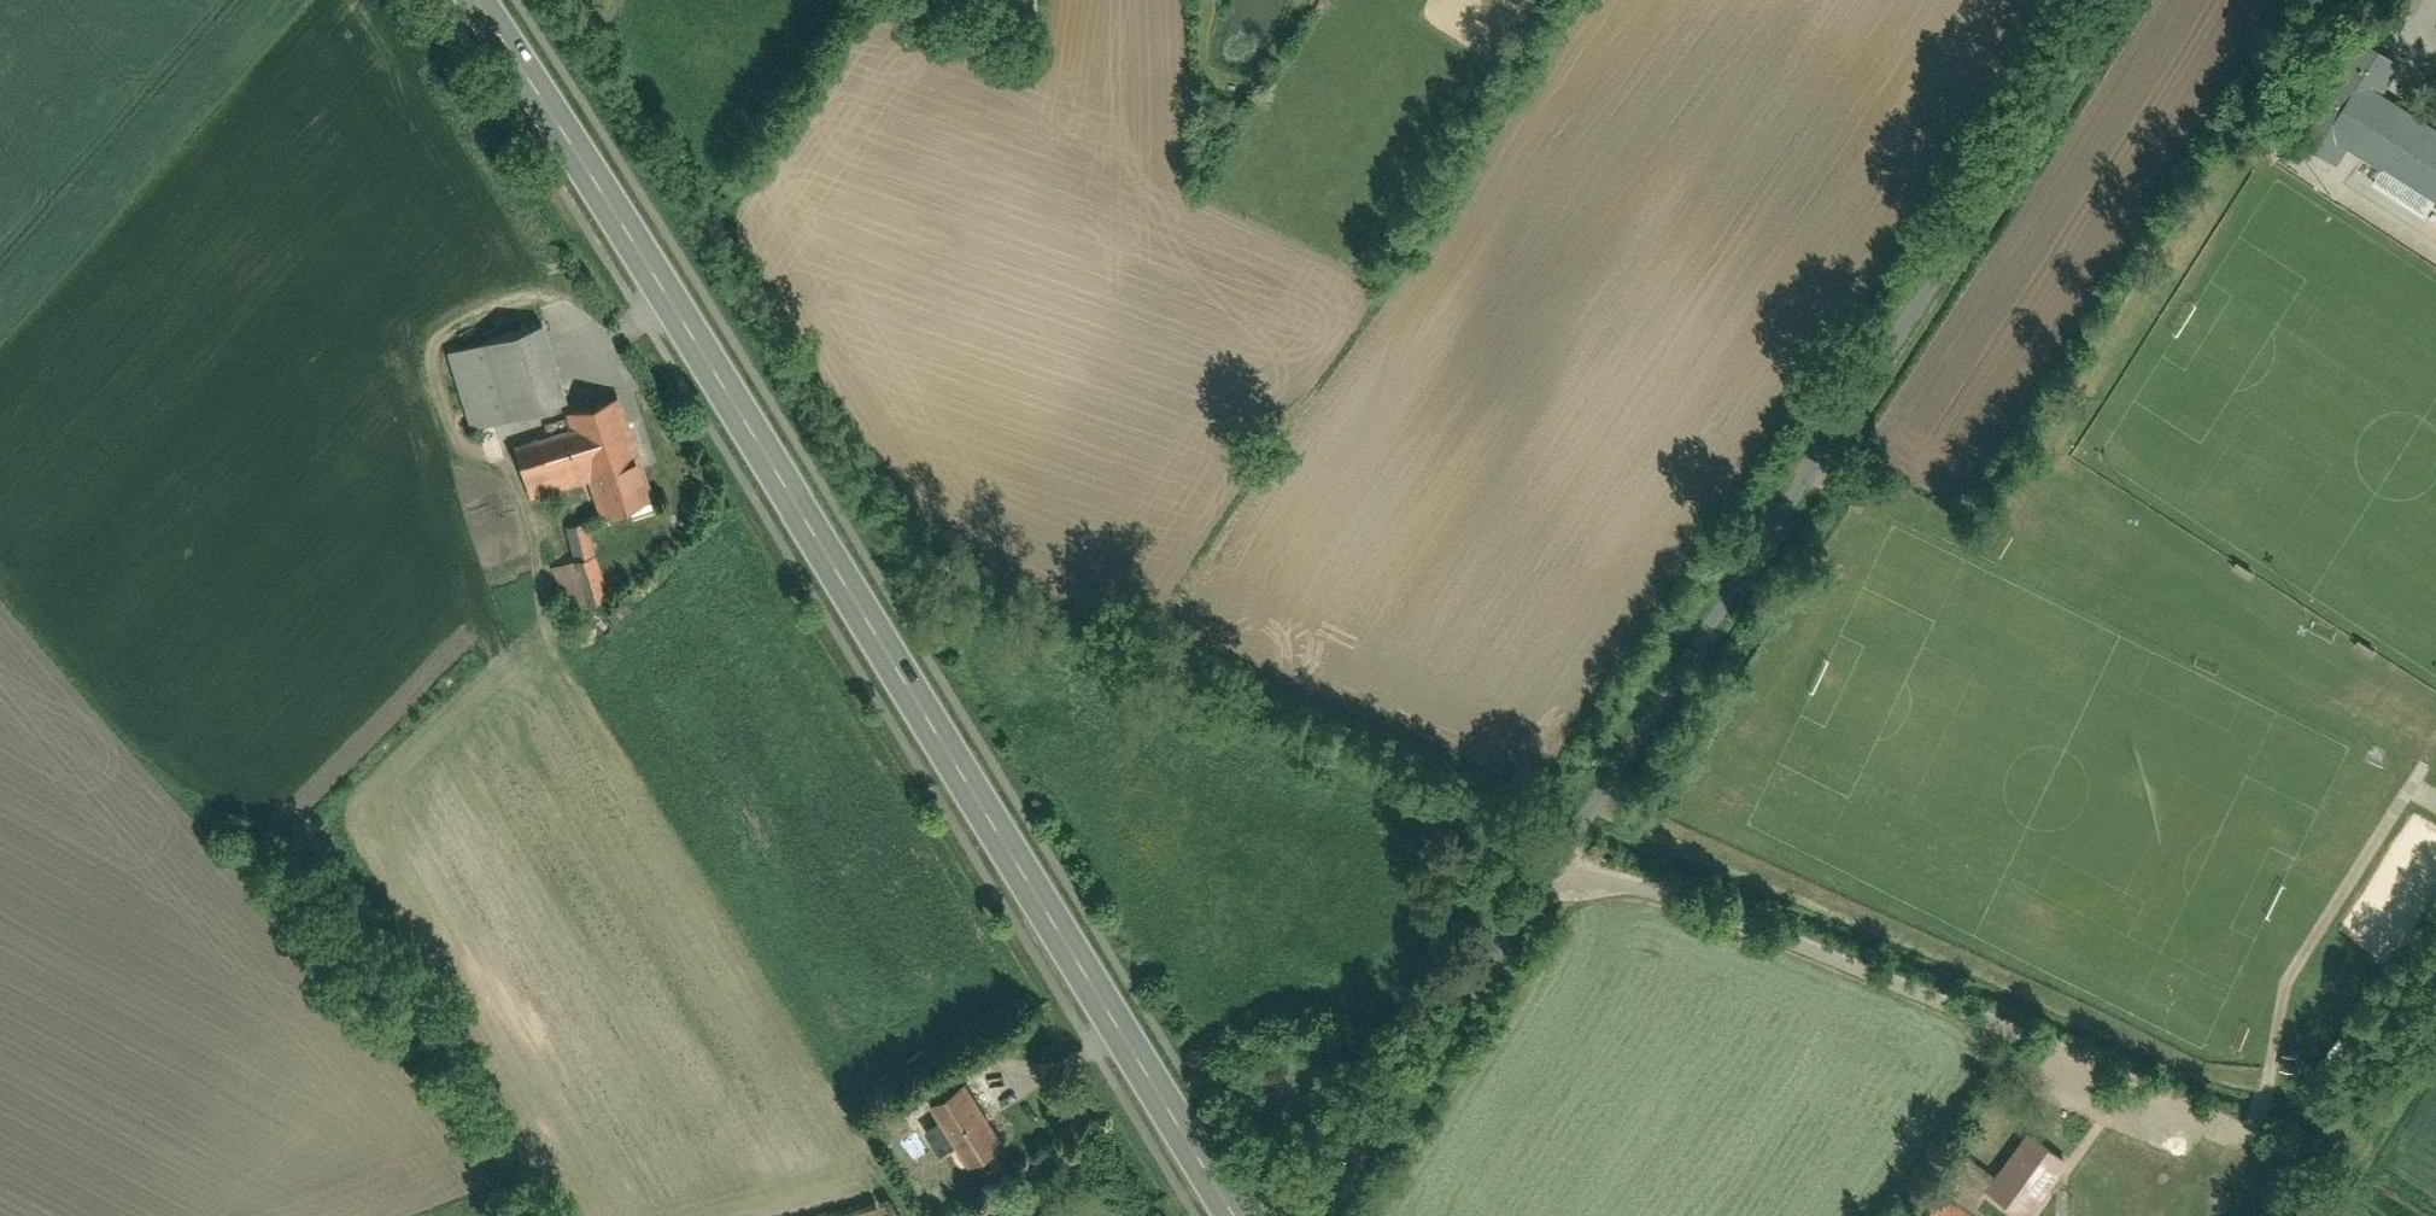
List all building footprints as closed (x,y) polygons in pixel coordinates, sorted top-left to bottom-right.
[(2393,60),(2355,37),(2295,134),(2334,158),(2343,143),(2378,85),(2393,60)] [(2343,143),(2432,197),(2435,191),(2435,120),(2378,85),(2343,143)] [(536,322),(451,349),(477,427),(561,399),(536,322)] [(645,491),(613,395),(562,412),(566,425),(583,475),(594,508),(645,491)] [(528,493),(583,475),(566,425),(511,443),(528,493)] [(564,522),(574,556),(592,551),(583,517),(564,522)] [(574,556),(554,562),(566,605),(605,594),(592,551),(574,556)] [(933,1107),(971,1170),(1009,1148),(970,1084),(933,1107)] [(917,1119),(898,1132),(919,1162),(938,1150),(917,1119)] [(2065,1156),(2026,1128),(1983,1188),(2023,1215),(2065,1156)]
